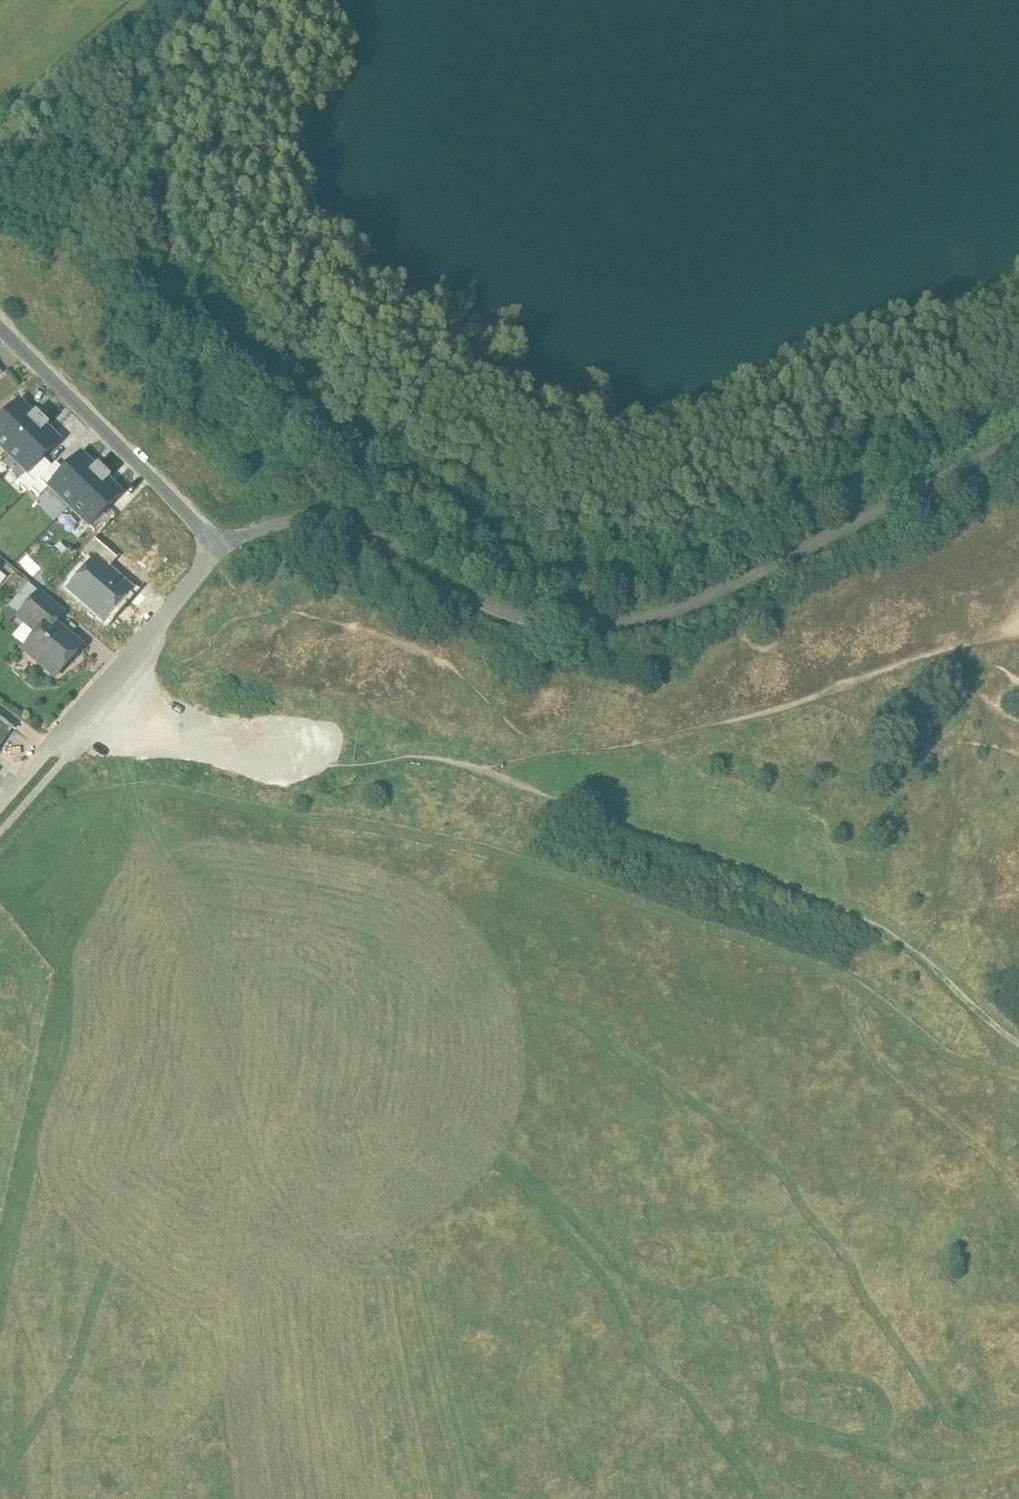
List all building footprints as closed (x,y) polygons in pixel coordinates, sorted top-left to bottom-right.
[(0,424),(0,451),(7,458),(41,424),(20,403),(0,424)] [(41,424),(7,458),(28,478),(62,444),(41,424)] [(81,455),(48,491),(69,511),(103,475),(81,455)] [(103,475),(69,511),(91,531),(124,495),(103,475)] [(90,562),(66,589),(106,624),(135,591),(108,568),(116,559),(95,540),(82,555),(90,562)] [(29,584),(9,607),(18,615),(29,603),(38,592),(29,584)] [(63,612),(39,592),(38,592),(29,603),(53,624),(63,612)] [(53,624),(29,603),(18,615),(17,617),(37,634),(24,650),(56,677),(81,647),(53,624)] [(0,718),(0,747),(13,727),(0,718)]
